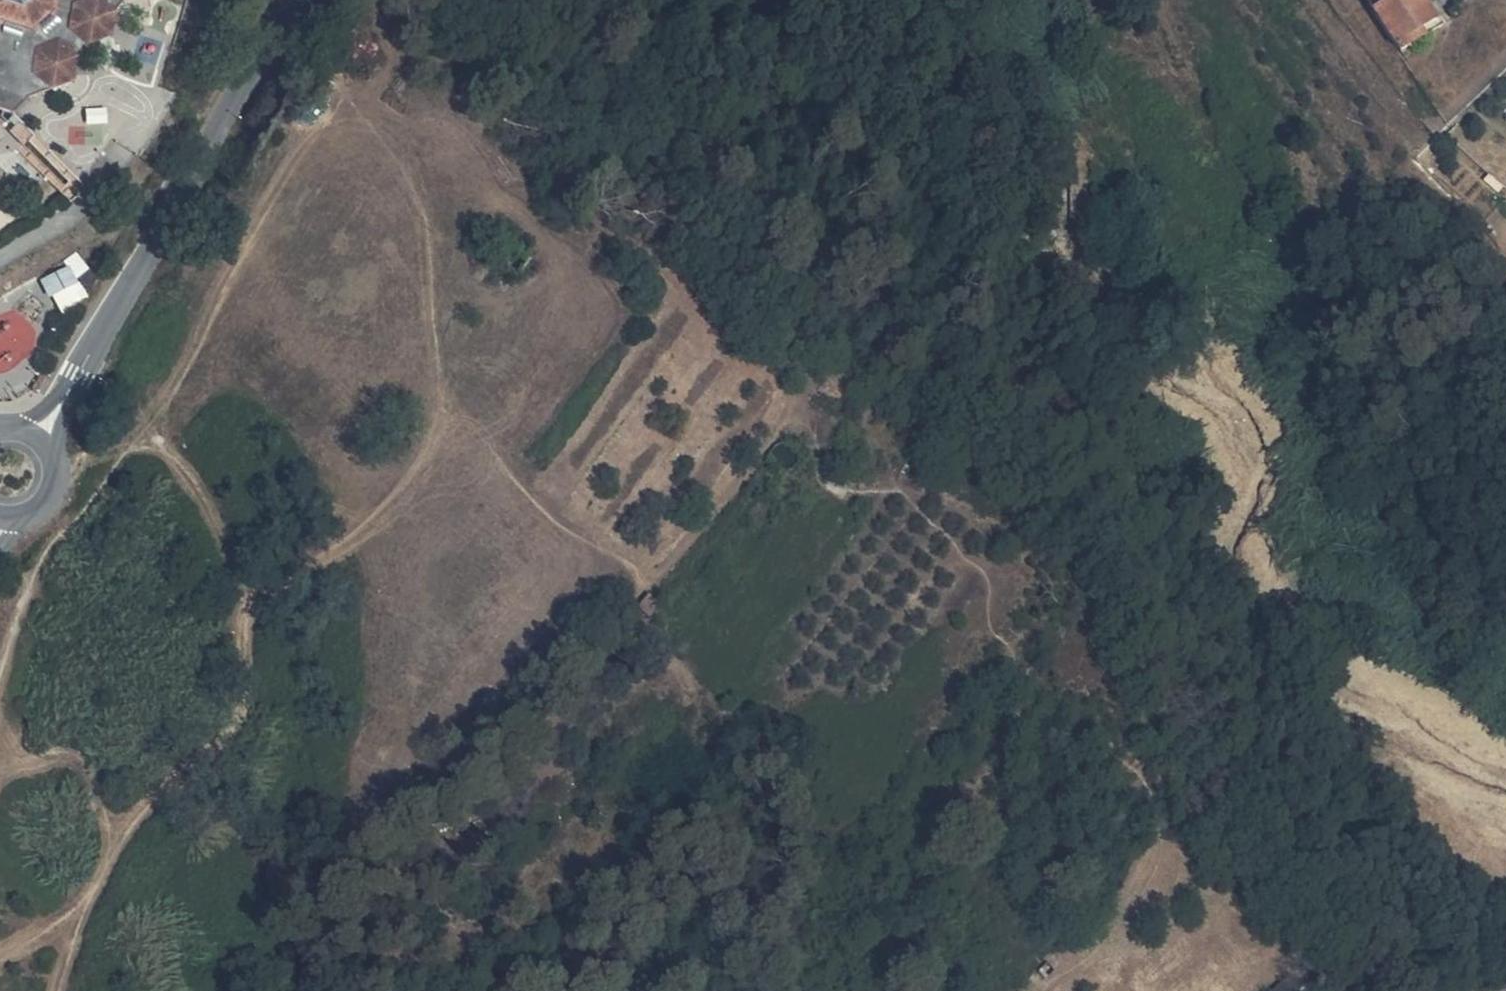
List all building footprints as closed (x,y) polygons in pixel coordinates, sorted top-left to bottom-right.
[(10,106),(28,94),(73,84),(82,53),(87,51),(90,46),(116,40),(122,12),(135,2),(143,0),(0,0),(0,103),(10,106)] [(1409,59),(1429,44),(1424,38),(1444,25),(1428,0),(1406,0),(1381,16),(1409,59)] [(78,272),(89,268),(83,255),(43,273),(59,310),(89,297),(78,272)] [(39,375),(30,388),(38,393),(47,380),(39,375)] [(640,636),(629,648),(639,657),(650,647),(640,636)] [(1346,785),(1342,781),(1335,788),(1339,792),(1346,785)]
